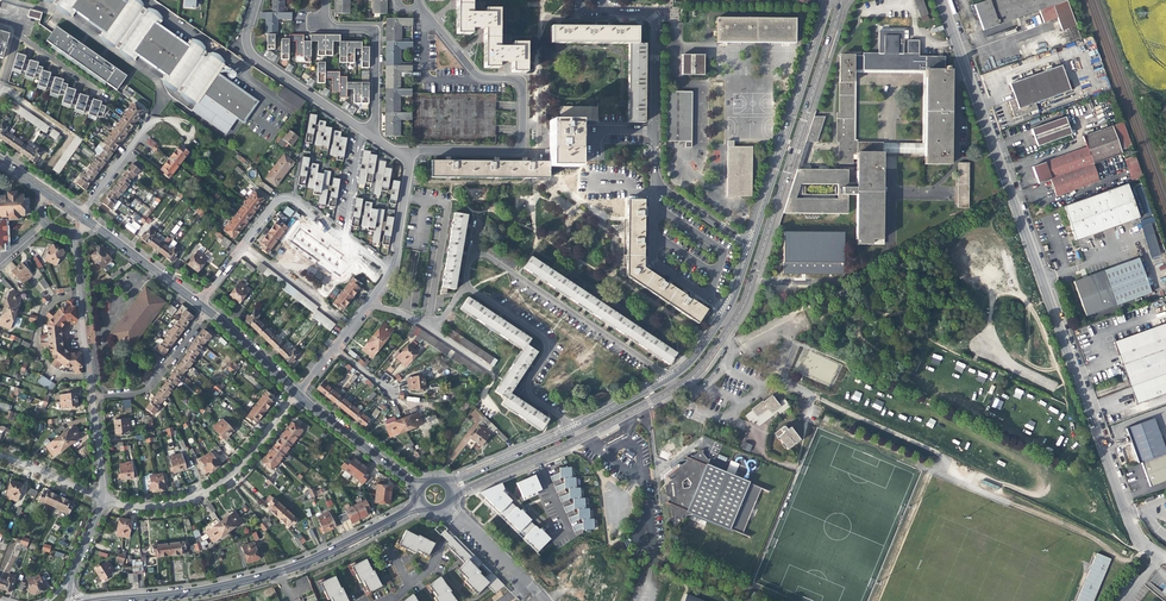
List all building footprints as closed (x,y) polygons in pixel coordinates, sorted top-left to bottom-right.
[(54,4),(72,17),(75,12),(79,6),(106,25),(102,31),(98,36),(116,48),(135,62),(138,58),(142,52),(170,70),(166,77),(163,81),(173,88),(169,93),(170,94),(169,95),(172,98),(175,100),(180,104),(194,113),(196,111),(229,134),(239,120),(253,99),(217,74),(224,63),(189,39),(182,49),(155,30),(161,20),(133,0),(124,0),(120,6),(111,0),(47,0),(54,4)] [(183,7),(195,8),(195,0),(184,0),(183,7)] [(271,13),(282,14),(283,0),(271,0),(271,1),(271,13)] [(334,1),(334,14),(347,14),(348,0),(334,0),(334,1)] [(371,15),(386,15),(386,2),(386,0),(372,0),(371,15)] [(510,73),(525,73),(525,44),(510,44),(510,47),(504,47),(503,50),(497,50),(498,10),(483,10),(483,14),(476,14),(476,16),(470,16),(470,0),(456,0),(455,35),(470,35),(470,29),(478,29),(483,29),(483,69),(497,69),(497,62),(503,62),(510,62),(510,73)] [(920,18),(926,15),(927,15),(922,0),(913,0),(920,18)] [(1024,45),(1029,57),(1079,39),(1065,0),(986,0),(972,5),(982,31),(1019,17),(1037,10),(1039,13),(1033,15),(1036,25),(1051,20),(1052,23),(1057,22),(1060,31),(1024,45)] [(88,21),(102,31),(106,25),(79,6),(75,12),(88,21)] [(28,17),(41,20),(43,13),(30,9),(28,17)] [(291,14),(282,14),(271,13),(260,13),(260,20),(265,20),(265,25),(265,35),(266,35),(274,35),(276,35),(276,20),(291,20),(291,14)] [(385,31),(385,43),(399,43),(400,26),(412,26),(412,22),(412,20),(386,19),(385,31)] [(746,19),(719,19),(719,44),(797,44),(798,20),(746,19)] [(117,90),(127,76),(101,58),(82,44),(56,26),(52,32),(46,40),(52,45),(56,48),(58,46),(61,48),(60,50),(106,83),(117,90)] [(625,111),(625,123),(643,123),(643,109),(643,81),(643,53),(643,45),(635,45),(635,28),(622,28),(591,27),(561,27),(550,27),(550,44),(626,45),(625,111)] [(2,58),(5,47),(7,48),(8,44),(6,44),(4,43),(5,40),(7,41),(9,33),(0,31),(0,57),(2,58)] [(902,40),(902,32),(902,31),(878,31),(878,55),(862,54),(862,57),(839,56),(839,113),(836,113),(836,143),(838,143),(838,164),(851,164),(852,156),(852,154),(856,154),(856,156),(856,184),(856,186),(856,195),(856,244),(870,244),(870,240),(881,240),(881,154),(881,143),(881,142),(852,142),(852,70),(925,71),(924,144),(924,155),(924,165),(950,165),(950,71),(944,71),(944,58),(927,58),(918,58),(918,42),(907,41),(908,55),(902,55),(902,40)] [(302,56),(302,47),(303,42),(303,36),(288,35),(288,40),(288,42),(295,42),(295,54),(295,56),(302,56)] [(332,42),(332,36),(317,36),(317,42),(317,57),(332,57),(332,42)] [(341,43),(339,43),(338,63),(353,64),(353,49),(353,43),(346,43),(346,47),(341,47),(341,43)] [(411,43),(399,43),(385,43),(385,52),(385,67),(399,67),(399,50),(411,50),(411,43)] [(56,48),(52,45),(51,47),(104,85),(106,83),(60,50),(61,48),(58,46),(56,48)] [(1024,58),(1029,57),(1024,45),(1020,46),(1024,58)] [(151,67),(166,77),(170,70),(142,52),(138,58),(151,67)] [(98,101),(93,99),(92,101),(89,101),(87,100),(88,97),(84,95),(80,94),(79,95),(78,94),(75,93),(76,90),(71,89),(67,87),(68,85),(66,84),(62,83),(63,80),(59,78),(55,77),(55,78),(50,76),(51,73),(47,72),(42,70),(43,67),(37,66),(38,63),(33,61),(30,60),(25,59),(26,56),(20,54),(17,53),(12,71),(20,73),(21,70),(26,71),(25,76),(33,78),(34,76),(39,78),(36,88),(45,90),(46,87),(51,89),(50,93),(58,95),(59,94),(64,95),(61,105),(70,108),(71,104),(76,106),(74,112),(83,114),(84,111),(89,112),(88,115),(97,118),(97,116),(103,118),(106,107),(104,106),(101,105),(102,102),(98,101)] [(703,55),(681,55),(681,75),(703,75),(703,55)] [(1008,84),(1013,99),(1007,101),(1010,108),(1013,118),(1036,110),(1034,103),(1068,91),(1059,66),(1008,84)] [(411,67),(399,67),(385,67),(385,77),(385,90),(399,90),(399,74),(411,74),(411,67)] [(338,77),(339,73),(324,72),(324,79),(331,79),(331,85),(331,93),(338,94),(338,77)] [(173,88),(163,81),(164,85),(166,90),(169,95),(170,94),(169,93),(173,88)] [(368,104),(368,88),(360,88),(360,84),(353,83),(353,90),(353,96),(353,104),(358,104),(368,104)] [(277,93),(276,94),(299,109),(304,101),(282,86),(277,93)] [(399,97),(411,97),(411,94),(411,91),(399,90),(385,90),(385,98),(385,114),(399,114),(399,97)] [(691,92),(666,92),(666,143),(691,143),(691,92)] [(299,109),(276,94),(275,96),(297,111),(299,109)] [(438,94),(411,94),(411,97),(411,114),(410,121),(410,138),(410,142),(437,143),(467,143),(497,143),(497,95),(468,94),(438,94)] [(255,101),(253,99),(239,120),(241,121),(242,122),(243,123),(245,124),(259,103),(255,101)] [(58,134),(13,104),(9,110),(54,141),(53,142),(56,144),(60,138),(57,135),(58,134)] [(132,104),(129,109),(139,117),(139,116),(141,113),(142,112),(132,104)] [(587,122),(588,108),(557,107),(557,121),(549,121),(548,161),(548,166),(557,166),(565,166),(577,166),(577,162),(578,141),(578,122),(587,122)] [(137,119),(139,117),(129,109),(125,114),(135,122),(136,121),(137,119)] [(196,111),(194,113),(228,136),(229,134),(196,111)] [(133,124),(135,122),(125,114),(121,119),(132,126),(133,124)] [(399,121),(410,121),(411,114),(399,114),(385,114),(385,123),(384,137),(399,137),(399,121)] [(313,116),(309,116),(304,143),(311,144),(315,117),(313,116)] [(813,117),(805,143),(809,143),(811,143),(814,143),(816,143),(825,117),(813,117)] [(1069,134),(1063,117),(1030,129),(1033,139),(1036,146),(1069,134)] [(130,129),(132,126),(121,119),(117,124),(128,132),(128,131),(130,129)] [(321,122),(318,121),(315,146),(321,147),(325,122),(321,122)] [(4,131),(8,125),(3,122),(0,126),(0,137),(4,131)] [(126,134),(128,132),(117,124),(114,129),(124,136),(126,134)] [(1036,183),(1066,172),(1091,163),(1120,153),(1110,126),(1080,136),(1084,147),(1040,163),(1030,167),(1036,183)] [(329,129),(324,128),(321,147),(320,151),(327,152),(330,129),(329,129)] [(123,138),(124,136),(114,129),(110,133),(121,141),(123,138)] [(4,131),(0,137),(0,139),(5,142),(9,145),(14,138),(9,134),(9,135),(4,131)] [(284,146),(286,143),(290,147),(297,137),(288,131),(281,140),(280,139),(276,144),(282,149),(284,146)] [(335,132),(333,132),(330,156),(336,157),(340,133),(335,132)] [(110,133),(107,138),(117,146),(119,143),(121,141),(110,133)] [(75,136),(52,170),(58,174),(81,141),(75,136)] [(20,141),(14,138),(9,145),(14,148),(19,152),(24,145),(19,142),(20,141)] [(103,143),(105,145),(113,151),(115,148),(117,146),(107,138),(103,143)] [(346,139),(339,138),(336,157),(335,161),(342,162),(345,146),(346,139)] [(150,151),(151,149),(152,148),(145,143),(143,146),(150,151)] [(796,169),(801,169),(809,143),(805,143),(796,169)] [(891,143),(881,143),(881,154),(884,154),(891,154),(924,155),(924,144),(891,143)] [(29,149),(24,145),(19,152),(25,156),(29,159),(34,152),(29,148),(29,149)] [(102,151),(99,155),(106,161),(109,156),(113,151),(105,145),(102,150),(102,151)] [(38,146),(34,152),(29,159),(34,163),(35,161),(37,162),(39,159),(38,158),(43,150),(38,146)] [(752,146),(727,146),(726,196),(752,197),(752,146)] [(174,152),(169,159),(178,166),(188,152),(183,148),(182,150),(178,147),(174,152)] [(370,153),(364,151),(361,167),(357,190),(364,191),(370,153)] [(870,240),(870,244),(883,245),(884,154),(881,154),(881,240),(870,240)] [(94,160),(91,165),(98,171),(102,166),(106,161),(99,155),(95,160),(94,160)] [(282,155),(273,167),(283,175),(288,168),(292,163),(282,155)] [(374,156),(370,155),(365,188),(372,189),(377,156),(374,156)] [(1136,155),(1124,159),(1132,180),(1143,177),(1136,155)] [(308,159),(302,158),(297,185),(304,186),(308,159)] [(168,178),(178,166),(169,159),(165,164),(160,170),(164,173),(163,174),(168,178)] [(472,179),(472,161),(440,160),(430,161),(430,179),(472,179)] [(129,166),(124,174),(131,179),(134,174),(135,175),(139,170),(138,169),(141,166),(135,161),(132,165),(131,164),(129,166)] [(510,179),(510,161),(480,161),(472,161),(472,179),(510,179)] [(536,180),(548,179),(548,166),(548,161),(520,161),(510,161),(510,179),(536,180)] [(382,162),(379,162),(373,195),(380,196),(386,163),(382,162)] [(956,163),(956,208),(967,209),(967,164),(956,163)] [(1091,163),(1066,172),(1049,179),(1051,185),(1055,196),(1097,181),(1091,163)] [(95,174),(98,171),(91,165),(86,170),(87,171),(84,175),(91,180),(95,174)] [(318,166),(311,165),(307,190),(314,190),(318,166)] [(279,180),(283,175),(273,167),(264,179),(274,187),(279,180)] [(388,170),(385,169),(381,192),(388,193),(391,170),(388,170)] [(831,170),(807,170),(807,171),(801,171),(801,169),(796,169),(782,214),(847,214),(847,195),(856,195),(856,186),(847,186),(847,184),(847,170),(837,170),(837,171),(831,171),(831,170)] [(330,172),(324,171),(320,196),(318,205),(325,206),(330,172)] [(127,184),(131,179),(124,174),(120,179),(116,184),(124,190),(128,184),(127,184)] [(323,175),(317,174),(314,190),(313,196),(320,196),(323,175)] [(87,185),(91,180),(84,175),(80,180),(79,180),(76,185),(83,190),(87,185)] [(340,181),(333,180),(328,207),(335,208),(340,181)] [(396,182),(393,181),(389,204),(395,205),(399,182),(396,182)] [(120,195),(124,190),(116,184),(113,188),(109,193),(116,198),(119,194),(120,195)] [(272,190),(265,184),(262,188),(269,193),(271,192),(272,190)] [(1127,184),(1062,207),(1068,223),(1072,235),(1074,241),(1139,218),(1127,184)] [(3,250),(2,246),(7,246),(6,221),(9,221),(9,220),(18,220),(17,216),(23,215),(22,195),(16,195),(16,191),(6,192),(7,195),(2,196),(0,196),(0,250),(3,250)] [(253,192),(249,197),(260,204),(262,202),(263,200),(253,192)] [(112,203),(116,198),(109,193),(106,197),(102,203),(109,209),(113,204),(112,203)] [(249,197),(246,201),(256,209),(258,207),(260,204),(249,197)] [(362,200),(355,199),(351,226),(357,228),(362,200)] [(642,201),(625,200),(625,216),(625,277),(696,323),(705,310),(668,285),(650,273),(642,268),(642,244),(642,211),(642,201)] [(254,212),(256,209),(246,201),(242,207),(252,214),(254,212)] [(372,204),(365,203),(362,227),(368,228),(372,204)] [(287,206),(283,212),(290,217),(294,211),(287,206)] [(250,217),(252,214),(242,207),(238,211),(248,219),(250,217)] [(374,210),(371,209),(368,228),(368,231),(374,232),(377,210),(374,210)] [(384,211),(378,210),(374,232),(373,243),(379,244),(384,211)] [(248,220),(248,219),(238,211),(234,216),(245,224),(246,222),(248,220)] [(462,234),(465,215),(453,213),(452,221),(451,221),(450,226),(451,226),(449,237),(462,239),(463,234),(462,234)] [(243,227),(245,224),(234,216),(231,221),(241,229),(243,227)] [(393,218),(386,217),(382,245),(388,246),(393,218)] [(239,231),(241,229),(231,221),(227,226),(237,234),(239,231)] [(273,225),(267,233),(276,240),(286,227),(281,224),(280,225),(278,223),(276,222),(273,225)] [(341,269),(345,272),(354,261),(301,223),(298,226),(292,234),(297,238),(295,240),(299,243),(301,241),(311,247),(309,250),(312,252),(314,250),(324,257),(322,259),(325,262),(327,259),(337,266),(335,269),(339,271),(341,269)] [(175,234),(180,226),(176,224),(171,232),(175,234)] [(236,236),(237,234),(227,226),(223,231),(234,239),(236,236)] [(146,244),(147,243),(152,236),(156,231),(151,227),(145,235),(143,234),(142,236),(141,237),(143,238),(141,240),(146,244)] [(842,275),(842,233),(782,232),(782,274),(842,275)] [(266,254),(276,241),(276,240),(267,233),(264,238),(258,245),(260,246),(262,248),(261,250),(266,254)] [(1144,237),(1146,244),(1153,242),(1150,235),(1144,237)] [(157,240),(152,236),(147,243),(151,247),(156,250),(161,244),(156,240),(157,240)] [(461,243),(462,239),(449,237),(447,249),(447,248),(446,253),(447,253),(445,263),(457,266),(458,261),(457,261),(460,243),(461,243)] [(233,244),(226,239),(220,246),(227,251),(233,244)] [(189,250),(192,253),(197,246),(194,243),(189,250)] [(166,247),(161,244),(156,250),(159,253),(166,257),(171,250),(166,247)] [(44,261),(50,263),(57,248),(51,245),(50,247),(48,246),(47,248),(46,251),(48,252),(44,261)] [(175,245),(171,250),(166,257),(165,258),(171,262),(172,260),(174,262),(175,260),(176,259),(175,257),(181,249),(175,245)] [(63,250),(57,248),(50,263),(55,266),(59,257),(61,258),(63,255),(64,253),(62,252),(63,250)] [(100,248),(95,252),(106,265),(107,264),(111,260),(106,255),(104,253),(106,251),(103,248),(101,249),(100,248)] [(188,265),(192,268),(202,254),(198,250),(187,264),(188,265)] [(102,269),(106,265),(95,252),(91,257),(92,258),(90,260),(93,263),(95,261),(102,269)] [(208,258),(202,254),(192,268),(197,272),(206,261),(208,258)] [(522,268),(530,273),(540,279),(545,283),(549,286),(556,275),(546,269),(547,268),(543,266),(542,266),(529,258),(522,268)] [(1072,282),(1084,316),(1149,294),(1136,259),(1086,277),(1084,276),(1081,277),(1080,279),(1072,282)] [(125,264),(122,262),(117,269),(120,271),(125,264)] [(20,263),(16,268),(27,280),(31,276),(25,268),(26,267),(23,264),(22,265),(20,263)] [(261,263),(256,269),(263,274),(267,268),(265,266),(261,263)] [(457,270),(457,266),(445,263),(443,275),(442,275),(441,280),(442,280),(441,288),(446,288),(452,289),(456,270),(457,270)] [(22,284),(27,280),(16,268),(11,272),(12,274),(11,275),(12,276),(14,278),(15,277),(22,284)] [(318,307),(267,268),(263,274),(268,278),(331,327),(333,323),(316,310),(318,307)] [(544,284),(545,283),(540,279),(530,273),(529,274),(544,284)] [(568,299),(571,301),(579,290),(569,284),(570,283),(566,281),(565,281),(556,275),(549,286),(552,289),(553,288),(560,292),(569,298),(568,299)] [(357,282),(355,280),(352,278),(342,291),(351,298),(355,293),(360,287),(357,284),(356,284),(357,282)] [(3,279),(0,282),(6,288),(9,286),(3,279)] [(51,289),(46,281),(41,284),(46,292),(51,289)] [(229,296),(234,299),(244,285),(239,282),(234,288),(229,296)] [(249,289),(244,285),(234,299),(239,303),(242,298),(249,289)] [(113,330),(110,334),(129,349),(164,303),(145,288),(113,330)] [(568,299),(569,298),(560,292),(553,288),(552,289),(568,299)] [(333,290),(330,297),(334,299),(338,292),(333,290)] [(591,314),(594,316),(602,305),(592,299),(592,298),(589,296),(588,297),(579,290),(571,301),(576,304),(576,303),(586,310),(591,313),(591,314)] [(348,302),(351,298),(342,291),(341,292),(332,305),(337,308),(339,307),(342,310),(344,308),(348,302)] [(6,300),(3,309),(9,311),(15,294),(9,292),(6,300)] [(18,295),(15,294),(9,311),(15,313),(21,296),(18,295)] [(26,296),(23,300),(30,305),(33,302),(26,296)] [(437,296),(434,310),(441,311),(444,297),(437,296)] [(466,299),(460,308),(476,318),(475,319),(479,322),(486,312),(476,305),(476,304),(473,302),(472,303),(466,299)] [(66,308),(59,309),(66,321),(68,321),(75,320),(74,312),(74,307),(73,300),(67,301),(67,303),(66,303),(66,308)] [(591,315),(591,314),(591,313),(586,310),(576,303),(576,304),(575,304),(591,315)] [(614,329),(618,332),(625,321),(615,314),(612,311),(612,312),(602,305),(594,316),(598,319),(599,318),(607,324),(614,328),(614,329)] [(171,306),(167,311),(172,315),(176,310),(171,306)] [(475,320),(475,319),(476,318),(460,308),(459,310),(475,320)] [(3,327),(9,311),(3,309),(0,318),(0,326),(3,327)] [(50,310),(45,316),(51,320),(47,325),(60,328),(64,324),(66,321),(59,309),(55,314),(50,310)] [(249,325),(255,318),(260,313),(256,309),(249,316),(247,314),(246,316),(244,317),(245,319),(244,321),(249,325)] [(9,329),(15,313),(9,311),(3,327),(6,328),(9,329)] [(182,317),(178,321),(185,326),(190,320),(192,316),(185,311),(181,316),(182,317)] [(498,335),(502,337),(509,327),(499,320),(500,320),(496,317),(495,318),(486,312),(479,322),(483,325),(483,324),(499,334),(498,335)] [(42,324),(47,325),(51,320),(45,316),(44,317),(43,320),(42,324)] [(260,323),(255,318),(249,325),(254,329),(258,333),(264,327),(260,323)] [(613,330),(614,329),(614,328),(607,324),(599,318),(598,319),(613,330)] [(174,325),(170,330),(178,336),(181,331),(185,326),(178,321),(175,326),(174,325)] [(637,344),(640,347),(648,336),(638,330),(639,329),(635,326),(634,327),(625,321),(618,332),(622,334),(622,333),(633,340),(638,344),(637,344)] [(377,330),(372,337),(377,340),(388,326),(383,322),(377,330)] [(1128,387),(1137,384),(1165,374),(1165,323),(1112,342),(1122,370),(1128,387)] [(498,336),(498,335),(499,334),(483,324),(483,325),(482,325),(498,336)] [(40,336),(40,341),(61,339),(60,332),(60,328),(47,325),(48,335),(40,336)] [(95,325),(86,325),(87,344),(96,343),(95,325)] [(393,330),(388,326),(377,340),(382,344),(387,337),(393,330)] [(412,327),(409,332),(410,333),(414,335),(419,338),(422,341),(433,348),(437,341),(433,338),(413,326),(412,327)] [(268,331),(264,327),(258,333),(262,337),(267,342),(273,335),(268,331)] [(520,348),(522,350),(525,345),(529,340),(522,335),(519,332),(518,333),(509,327),(502,337),(506,340),(506,339),(520,348)] [(445,335),(492,367),(496,360),(449,329),(445,335)] [(167,336),(163,341),(170,346),(174,341),(178,336),(170,330),(166,335),(167,336)] [(199,335),(195,340),(202,345),(205,340),(206,341),(210,336),(203,330),(199,335)] [(410,341),(414,335),(410,333),(409,332),(404,337),(410,341)] [(637,345),(637,344),(638,344),(633,340),(622,333),(622,334),(621,335),(637,345)] [(278,340),(273,335),(267,342),(272,346),(276,350),(281,344),(277,340),(278,340)] [(657,342),(648,336),(640,347),(644,349),(645,348),(653,354),(660,359),(667,365),(675,354),(661,345),(661,344),(658,342),(657,342)] [(362,350),(367,354),(377,340),(372,337),(365,346),(362,350)] [(49,345),(49,355),(62,349),(61,342),(61,339),(40,341),(41,346),(49,345)] [(519,349),(520,348),(506,339),(506,340),(505,340),(519,349)] [(188,350),(189,350),(196,356),(197,354),(199,350),(198,350),(202,345),(195,340),(192,344),(188,350)] [(376,352),(382,344),(377,340),(367,354),(372,358),(376,352)] [(166,351),(170,346),(163,341),(160,345),(159,345),(155,349),(163,356),(166,351)] [(487,374),(437,341),(433,348),(443,354),(483,380),(487,374)] [(286,348),(281,344),(276,350),(280,354),(284,358),(290,352),(286,348)] [(396,358),(401,363),(412,349),(408,345),(402,351),(396,358)] [(535,352),(525,345),(522,350),(521,352),(512,365),(511,365),(509,369),(519,376),(526,366),(527,366),(529,363),(528,363),(535,352)] [(293,359),(300,352),(295,347),(290,352),(284,358),(284,359),(289,364),(290,362),(292,364),(293,362),(295,360),(293,359)] [(659,360),(660,359),(653,354),(645,348),(644,349),(644,350),(659,360)] [(60,363),(66,367),(69,354),(65,351),(62,349),(49,355),(55,359),(51,364),(57,368),(60,363)] [(417,353),(412,349),(401,363),(405,366),(411,360),(417,353)] [(192,360),(196,356),(189,350),(185,355),(181,360),(188,365),(189,366),(193,361),(192,360)] [(349,350),(347,353),(354,358),(356,355),(349,350)] [(510,364),(511,365),(512,365),(521,352),(519,351),(510,364)] [(808,352),(803,365),(810,368),(808,374),(831,383),(838,363),(808,352)] [(72,367),(73,372),(75,372),(75,374),(81,373),(80,361),(79,353),(69,354),(66,367),(72,367)] [(934,353),(930,362),(939,365),(942,357),(934,353)] [(143,382),(151,371),(160,359),(154,354),(137,377),(143,382)] [(185,370),(188,365),(181,360),(178,366),(174,370),(182,376),(186,371),(185,370)] [(962,372),(965,364),(957,361),(954,369),(962,372)] [(354,371),(351,368),(349,371),(346,375),(349,378),(354,371)] [(513,385),(519,376),(509,369),(506,372),(507,373),(497,388),(496,388),(494,391),(504,398),(507,394),(511,389),(514,386),(513,385)] [(178,381),(182,376),(174,370),(171,374),(167,380),(174,385),(177,380),(178,381)] [(495,387),(496,388),(497,388),(507,373),(506,372),(505,372),(495,387)] [(979,372),(976,380),(984,383),(987,374),(979,372)] [(1137,384),(1142,400),(1165,392),(1165,374),(1137,384)] [(41,375),(36,382),(47,389),(51,382),(41,375)] [(407,378),(408,384),(424,383),(423,376),(421,377),(421,375),(417,375),(417,377),(412,378),(407,378)] [(361,387),(364,382),(366,380),(363,377),(357,384),(361,387)] [(170,390),(174,385),(167,380),(163,384),(160,390),(167,395),(168,395),(171,390),(170,390)] [(321,393),(326,396),(331,390),(326,387),(326,386),(322,382),(316,389),(321,393)] [(425,388),(424,383),(408,384),(408,390),(414,390),(418,389),(418,392),(423,391),(422,389),(425,388)] [(613,387),(612,386),(612,385),(611,384),(610,383),(609,383),(608,383),(607,383),(605,385),(604,386),(604,388),(605,389),(606,391),(607,391),(609,391),(610,391),(611,391),(612,390),(612,389),(613,387)] [(1137,384),(1128,387),(1131,395),(1134,403),(1142,400),(1137,384)] [(1013,396),(1020,399),(1024,391),(1016,388),(1013,396)] [(331,389),(331,390),(326,396),(331,400),(335,404),(340,398),(336,394),(331,389)] [(163,400),(167,395),(160,390),(156,395),(152,399),(159,404),(162,400),(163,400)] [(370,401),(375,405),(378,407),(386,398),(384,397),(383,395),(382,394),(379,390),(375,394),(370,401)] [(859,402),(862,393),(855,390),(852,399),(859,402)] [(59,395),(60,401),(76,399),(75,393),(73,393),(73,391),(68,392),(68,394),(59,395)] [(265,391),(255,404),(264,411),(268,406),(273,400),(270,398),(270,397),(271,395),(265,391)] [(367,398),(370,401),(375,394),(372,392),(367,398)] [(516,415),(519,417),(526,407),(517,400),(517,399),(513,397),(512,397),(507,394),(504,398),(500,403),(516,414),(516,415)] [(759,396),(732,416),(741,426),(746,428),(760,420),(761,416),(770,409),(759,396)] [(995,397),(992,406),(1000,410),(1004,401),(995,397)] [(345,402),(340,398),(335,404),(341,408),(345,412),(350,405),(345,401),(345,402)] [(388,400),(386,398),(378,407),(380,408),(382,406),(384,407),(386,403),(388,400)] [(77,402),(76,399),(60,401),(60,408),(69,407),(69,409),(75,408),(74,406),(77,406),(77,402)] [(155,409),(159,404),(152,399),(149,404),(145,409),(152,415),(156,410),(155,409)] [(875,399),(872,407),(881,410),(884,402),(875,399)] [(129,400),(121,401),(122,409),(130,408),(129,400)] [(9,411),(11,405),(0,402),(0,409),(9,411)] [(515,415),(516,415),(516,414),(500,403),(499,405),(515,415)] [(261,416),(264,411),(255,404),(245,418),(250,422),(252,420),(254,421),(256,423),(261,416)] [(355,409),(350,405),(345,412),(350,416),(355,420),(360,413),(355,410),(355,409)] [(375,418),(382,410),(380,408),(378,407),(375,405),(374,407),(376,408),(370,415),(375,418)] [(519,417),(523,420),(524,419),(540,430),(546,420),(539,415),(540,415),(536,412),(535,413),(526,407),(519,417)] [(363,409),(360,413),(364,417),(367,419),(370,415),(363,409)] [(369,421),(367,419),(364,417),(360,413),(355,420),(359,423),(364,427),(369,421)] [(410,415),(401,419),(404,425),(420,418),(417,413),(410,415)] [(427,419),(431,426),(438,422),(434,415),(427,419)] [(113,422),(114,427),(130,425),(129,419),(125,419),(125,417),(115,418),(115,421),(113,421),(113,422)] [(422,424),(420,418),(404,425),(406,430),(413,428),(422,424)] [(221,419),(217,424),(228,435),(231,433),(233,431),(231,429),(233,428),(230,425),(228,426),(221,419)] [(385,425),(387,432),(404,425),(401,419),(388,424),(385,425)] [(485,419),(482,422),(487,427),(490,423),(485,419)] [(539,431),(540,430),(524,419),(523,420),(539,431)] [(1139,463),(1163,454),(1151,419),(1123,429),(1128,441),(1136,464),(1139,463)] [(776,428),(770,432),(779,446),(794,437),(784,423),(780,425),(777,421),(773,423),(776,428)] [(828,422),(826,428),(844,434),(846,430),(828,422)] [(291,423),(288,428),(298,436),(302,431),(296,427),(291,423)] [(496,428),(490,423),(487,427),(493,432),(496,428)] [(226,437),(228,435),(217,424),(212,428),(219,435),(218,437),(221,440),(222,438),(224,440),(226,437)] [(131,431),(130,425),(114,427),(114,431),(115,433),(117,433),(117,435),(122,434),(122,432),(131,431)] [(396,434),(406,430),(404,425),(387,432),(389,437),(396,434)] [(71,428),(59,436),(63,442),(77,432),(74,426),(71,428)] [(485,429),(480,426),(475,433),(473,432),(472,433),(470,436),(472,437),(470,439),(475,442),(485,429)] [(294,441),(298,436),(288,428),(286,430),(284,433),(294,441)] [(490,433),(485,429),(475,442),(480,447),(482,445),(483,446),(486,442),(484,441),(486,438),(490,433)] [(81,437),(77,432),(63,442),(67,447),(75,441),(81,437)] [(290,445),(294,441),(284,433),(282,435),(280,437),(290,445)] [(501,434),(498,437),(504,442),(506,440),(501,434)] [(46,449),(48,452),(63,442),(59,436),(45,447),(46,449)] [(278,441),(276,442),(287,450),(290,445),(280,437),(278,441)] [(48,452),(51,455),(52,457),(53,456),(67,447),(63,442),(48,452)] [(274,445),(273,447),(283,455),(287,450),(276,442),(274,445)] [(279,460),(283,455),(273,447),(270,450),(269,452),(279,460)] [(687,512),(749,541),(750,537),(743,534),(760,492),(769,494),(769,492),(748,483),(750,480),(712,465),(706,462),(701,451),(664,477),(670,517),(687,512)] [(209,452),(204,456),(214,469),(218,466),(219,465),(218,464),(220,462),(216,458),(215,459),(209,452)] [(275,465),(279,460),(269,452),(267,455),(265,457),(275,465)] [(1163,454),(1139,463),(1145,479),(1148,487),(1165,480),(1165,453),(1163,454)] [(180,454),(175,455),(179,471),(183,470),(185,470),(184,468),(186,467),(185,463),(183,463),(180,454)] [(176,472),(179,471),(175,455),(168,457),(171,467),(169,467),(170,472),(172,471),(173,473),(176,472)] [(212,471),(214,469),(204,456),(199,460),(204,467),(202,468),(206,473),(208,471),(209,473),(212,471)] [(272,470),(274,467),(275,465),(265,457),(263,459),(261,462),(266,465),(272,470)] [(368,484),(372,478),(369,476),(366,472),(369,468),(354,457),(351,460),(348,458),(341,467),(363,484),(365,482),(368,484)] [(130,461),(124,462),(126,479),(131,478),(133,478),(132,476),(134,476),(134,472),(132,472),(130,461)] [(121,480),(126,479),(124,462),(118,463),(119,474),(117,474),(117,478),(120,478),(120,480),(121,480)] [(571,477),(571,467),(560,468),(560,472),(561,478),(564,478),(571,477)] [(561,478),(560,472),(550,476),(551,479),(552,482),(561,478)] [(161,474),(155,475),(158,491),(162,491),(164,490),(164,488),(166,488),(165,482),(163,482),(161,474)] [(155,492),(158,491),(155,475),(149,476),(151,484),(148,485),(149,491),(152,490),(152,492),(155,492)] [(541,490),(535,475),(516,483),(524,500),(538,494),(537,492),(541,490)] [(575,488),(575,477),(571,477),(564,478),(564,483),(565,489),(568,488),(575,488)] [(5,498),(11,500),(16,483),(12,482),(10,481),(5,498)] [(19,484),(16,483),(11,500),(17,502),(22,485),(19,484)] [(565,489),(564,483),(555,487),(556,489),(557,492),(565,489)] [(389,504),(391,486),(388,486),(376,485),(374,503),(387,504),(389,504)] [(521,510),(506,495),(500,490),(495,486),(477,493),(486,502),(510,526),(543,559),(559,548),(556,544),(547,536),(543,532),(540,529),(524,513),(521,510)] [(27,496),(35,499),(38,491),(34,489),(30,488),(27,496)] [(580,498),(579,488),(575,488),(568,488),(569,494),(569,499),(574,499),(580,498)] [(38,500),(54,507),(58,496),(53,494),(45,490),(43,495),(41,494),(38,500)] [(569,499),(569,494),(560,498),(560,500),(561,502),(569,499)] [(64,499),(58,496),(54,507),(68,513),(71,508),(69,507),(71,502),(64,499)] [(270,510),(277,518),(285,509),(277,501),(273,498),(269,502),(271,504),(267,507),(267,508),(270,510)] [(585,509),(584,498),(580,498),(574,499),(574,503),(574,509),(578,509),(585,509)] [(366,502),(365,500),(344,511),(345,513),(337,517),(341,524),(349,520),(351,524),(355,522),(367,516),(365,512),(368,510),(373,508),(369,501),(366,502)] [(574,509),(574,503),(564,507),(565,510),(566,513),(574,509)] [(208,515),(213,512),(208,506),(204,509),(208,515)] [(589,519),(588,508),(585,509),(578,509),(578,513),(579,519),(583,519),(589,519)] [(291,514),(285,509),(277,518),(283,522),(288,527),(292,523),(293,524),(297,520),(291,514)] [(228,516),(220,522),(223,527),(237,517),(234,512),(228,516)] [(328,513),(322,515),(329,530),(330,530),(333,528),(335,527),(334,525),(336,524),(334,521),(332,522),(328,513)] [(579,519),(578,513),(568,518),(570,521),(570,523),(579,519)] [(327,531),(329,530),(322,515),(317,518),(321,527),(319,528),(321,532),(322,531),(323,533),(327,531)] [(241,522),(237,517),(223,527),(227,532),(236,526),(241,522)] [(259,520),(262,524),(264,522),(266,525),(269,523),(264,517),(259,520)] [(115,536),(121,537),(125,519),(118,518),(116,530),(115,536)] [(594,529),(593,518),(589,519),(583,519),(583,523),(583,528),(583,530),(594,529)] [(131,520),(125,519),(121,537),(127,538),(129,529),(131,520)] [(212,528),(205,532),(208,537),(209,537),(223,527),(220,522),(212,528)] [(583,528),(583,523),(579,523),(572,526),(573,529),(574,532),(583,528)] [(221,536),(227,532),(223,527),(209,537),(213,542),(221,536)] [(192,531),(195,538),(201,535),(198,529),(192,531)] [(455,540),(456,538),(454,536),(451,532),(448,529),(447,530),(440,537),(443,540),(446,543),(448,542),(450,545),(455,540)] [(414,549),(427,556),(433,543),(418,535),(418,537),(406,530),(399,542),(404,545),(412,549),(412,548),(414,549)] [(205,532),(197,538),(199,543),(201,546),(204,545),(203,543),(205,541),(208,537),(205,532)] [(209,546),(213,542),(209,537),(208,537),(205,541),(203,543),(204,545),(201,546),(202,549),(209,546)] [(296,537),(293,540),(298,547),(301,544),(296,537)] [(455,540),(481,565),(482,564),(475,557),(463,545),(456,538),(455,540)] [(451,549),(464,562),(467,559),(477,569),(481,565),(455,540),(450,545),(452,547),(451,549)] [(180,543),(167,544),(168,556),(183,554),(186,553),(186,552),(186,551),(186,548),(184,548),(184,542),(180,543)] [(253,542),(247,544),(252,560),(258,559),(256,552),(253,542)] [(158,557),(168,556),(167,544),(158,545),(151,546),(151,553),(154,552),(154,557),(158,557)] [(246,562),(252,560),(247,544),(241,546),(244,554),(246,562)] [(1078,600),(1095,600),(1112,559),(1097,553),(1078,600)] [(368,593),(381,586),(379,581),(373,570),(372,571),(365,559),(353,566),(360,578),(362,580),(366,588),(368,593)] [(484,579),(479,573),(480,572),(477,569),(467,559),(464,562),(457,569),(466,578),(464,580),(466,582),(477,593),(479,592),(487,585),(489,583),(484,579)] [(132,575),(133,575),(136,575),(142,574),(142,569),(141,563),(141,560),(131,561),(131,564),(132,575)] [(94,569),(97,575),(112,566),(108,561),(100,566),(99,564),(98,565),(95,566),(96,568),(94,569)] [(115,571),(112,566),(97,575),(100,580),(102,579),(104,581),(106,579),(107,578),(106,576),(115,571)] [(489,583),(487,585),(490,589),(494,593),(505,586),(496,577),(491,572),(484,579),(489,583)] [(8,575),(6,582),(4,590),(3,591),(9,592),(10,591),(10,590),(12,591),(13,586),(11,586),(14,577),(8,575)] [(39,575),(33,577),(39,592),(44,590),(44,589),(46,588),(44,583),(42,584),(39,575)] [(346,597),(342,588),(340,588),(335,576),(322,582),(326,591),(328,595),(329,594),(332,600),(348,600),(346,597)] [(39,592),(33,577),(27,579),(30,588),(28,588),(30,594),(32,593),(32,595),(39,592)] [(449,592),(450,591),(440,577),(428,585),(439,599),(438,600),(439,600),(456,600),(449,592)] [(1165,600),(1165,586),(1164,585),(1160,590),(1148,580),(1144,585),(1165,600)]
